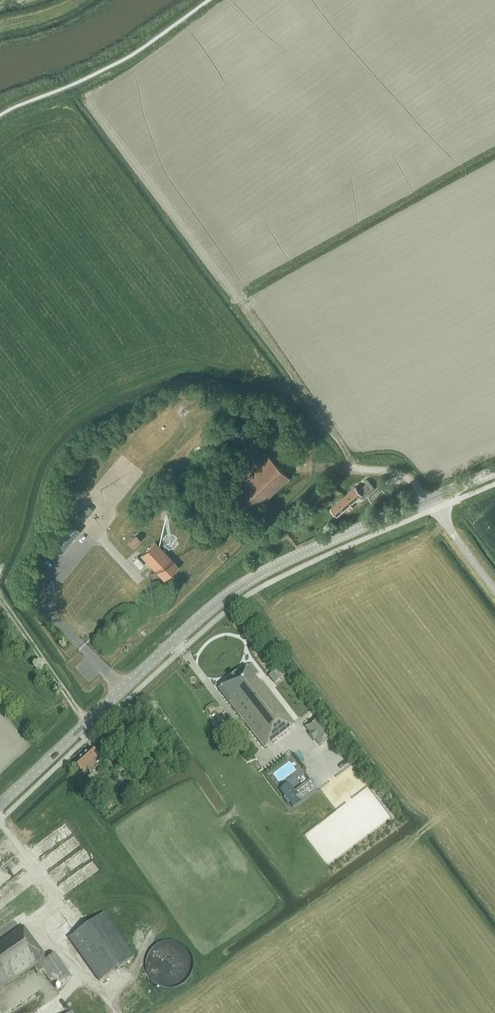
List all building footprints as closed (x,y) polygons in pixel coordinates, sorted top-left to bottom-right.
[(288,476),(268,456),(262,451),(226,485),(231,491),(251,512),(288,476)] [(365,498),(376,488),(369,481),(359,490),(356,487),(331,508),(338,515),(346,507),(350,512),(354,508),(350,504),(361,494),(365,498)] [(381,486),(369,497),(375,504),(387,493),(381,486)] [(401,502),(402,486),(391,486),(390,502),(401,502)] [(97,491),(89,500),(98,508),(106,499),(97,491)] [(133,547),(140,540),(136,536),(129,542),(133,547)] [(178,566),(155,542),(141,555),(164,579),(178,566)] [(137,556),(133,560),(139,568),(144,564),(137,556)] [(251,664),(242,671),(224,684),(224,685),(219,689),(264,748),(295,724),(262,681),(260,683),(255,676),(259,673),(251,664)] [(281,679),(276,671),(269,676),(275,684),(281,679)] [(331,738),(315,719),(305,727),(310,733),(308,735),(314,742),(315,740),(320,747),(331,738)] [(104,751),(115,741),(108,734),(98,743),(104,751)] [(144,744),(147,742),(142,735),(138,737),(144,744)] [(97,755),(90,748),(73,764),(80,771),(79,771),(83,775),(101,759),(97,755)] [(296,768),(302,774),(303,775),(308,771),(302,763),(296,768)] [(310,780),(294,792),(288,784),(280,790),(285,797),(283,798),(287,804),(289,802),(292,806),(316,788),(310,780)] [(380,812),(385,807),(380,803),(375,808),(380,812)] [(135,957),(104,914),(69,939),(100,982),(135,957)] [(33,967),(38,973),(43,970),(54,986),(69,976),(53,953),(46,958),(44,954),(42,956),(22,927),(0,942),(0,990),(33,967)]
